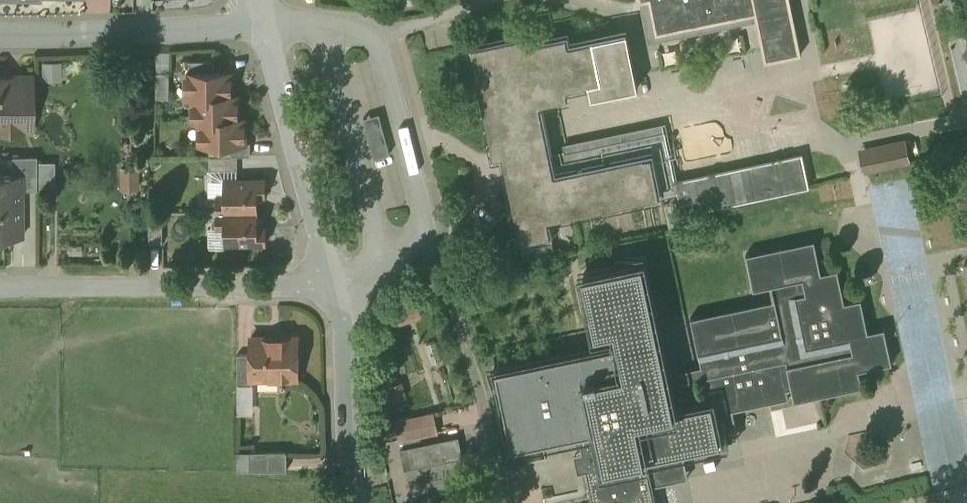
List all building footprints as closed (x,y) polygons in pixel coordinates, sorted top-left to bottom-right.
[(656,34),(756,13),(765,60),(802,53),(791,0),(649,0),(656,34)] [(550,152),(548,144),(539,102),(568,96),(567,87),(589,82),(592,96),(639,87),(636,73),(627,31),(569,43),(567,34),(538,40),(536,31),(471,45),(483,98),(482,101),(483,107),(485,109),(486,112),(484,115),(486,122),(488,124),(488,127),(487,130),(488,135),(491,138),(491,141),(490,144),(491,150),(493,152),(494,155),(512,151),(513,157),(514,163),(510,164),(506,167),(520,238),(551,232),(548,217),(678,190),(665,130),(566,151),(565,149),(550,152)] [(157,51),(157,71),(170,72),(170,50),(157,51)] [(215,59),(189,59),(190,71),(215,71),(215,59)] [(170,72),(157,71),(156,95),(170,96),(170,72)] [(190,71),(187,71),(187,95),(238,95),(238,94),(231,94),(231,71),(215,71),(190,71)] [(2,80),(1,130),(18,130),(18,119),(31,120),(31,75),(11,75),(10,76),(8,77),(7,78),(7,80),(2,80)] [(238,95),(187,95),(187,96),(194,96),(194,118),(244,118),(238,117),(238,95)] [(391,151),(380,110),(364,115),(375,155),(391,151)] [(244,118),(194,118),(194,119),(200,119),(201,142),(213,142),(220,142),(244,142),(245,141),(244,118)] [(244,142),(220,142),(220,154),(238,154),(251,154),(251,141),(245,141),(244,142)] [(885,144),(859,150),(863,170),(889,164),(885,144)] [(406,204),(399,152),(378,155),(385,207),(406,204)] [(220,154),(210,154),(210,168),(238,168),(238,154),(220,154)] [(802,154),(749,165),(756,197),(808,186),(802,154)] [(36,155),(12,156),(12,174),(22,174),(23,189),(36,189),(36,155)] [(749,165),(695,176),(701,208),(756,197),(749,165)] [(137,167),(123,167),(123,189),(137,189),(137,167)] [(217,194),(225,194),(225,178),(238,178),(238,168),(210,168),(209,168),(209,194),(217,194)] [(0,174),(0,235),(23,235),(23,218),(19,217),(18,189),(23,189),(22,174),(12,174),(0,174)] [(238,178),(225,178),(225,194),(217,194),(217,210),(258,210),(258,194),(266,194),(266,178),(238,178)] [(163,210),(150,210),(150,242),(163,242),(163,210)] [(258,210),(217,210),(217,226),(225,226),(225,242),(266,242),(266,226),(258,226),(258,210)] [(592,310),(596,331),(615,327),(619,344),(497,369),(500,387),(502,396),(513,446),(542,440),(579,432),(592,496),(594,502),(654,502),(648,477),(686,469),(682,450),(719,442),(711,404),(787,388),(780,358),(721,371),(719,363),(784,350),(792,388),(809,384),(811,396),(819,394),(821,394),(862,385),(858,368),(891,361),(884,327),(867,331),(860,298),(844,302),(837,268),(820,272),(814,239),(747,253),(754,287),(770,284),(774,299),(691,317),(702,366),(666,373),(642,260),(584,273),(592,310)] [(298,336),(251,336),(251,353),(251,377),(253,377),(298,377),(298,336)] [(251,353),(238,353),(238,384),(253,384),(253,377),(251,377),(251,353)] [(403,381),(386,385),(389,400),(406,396),(403,381)] [(237,385),(238,411),(253,411),(253,384),(237,385)] [(403,437),(404,443),(443,435),(440,427),(437,413),(400,422),(403,437)] [(238,470),(250,470),(250,451),(238,451),(238,470)] [(288,451),(250,451),(250,470),(287,470),(288,451)]
